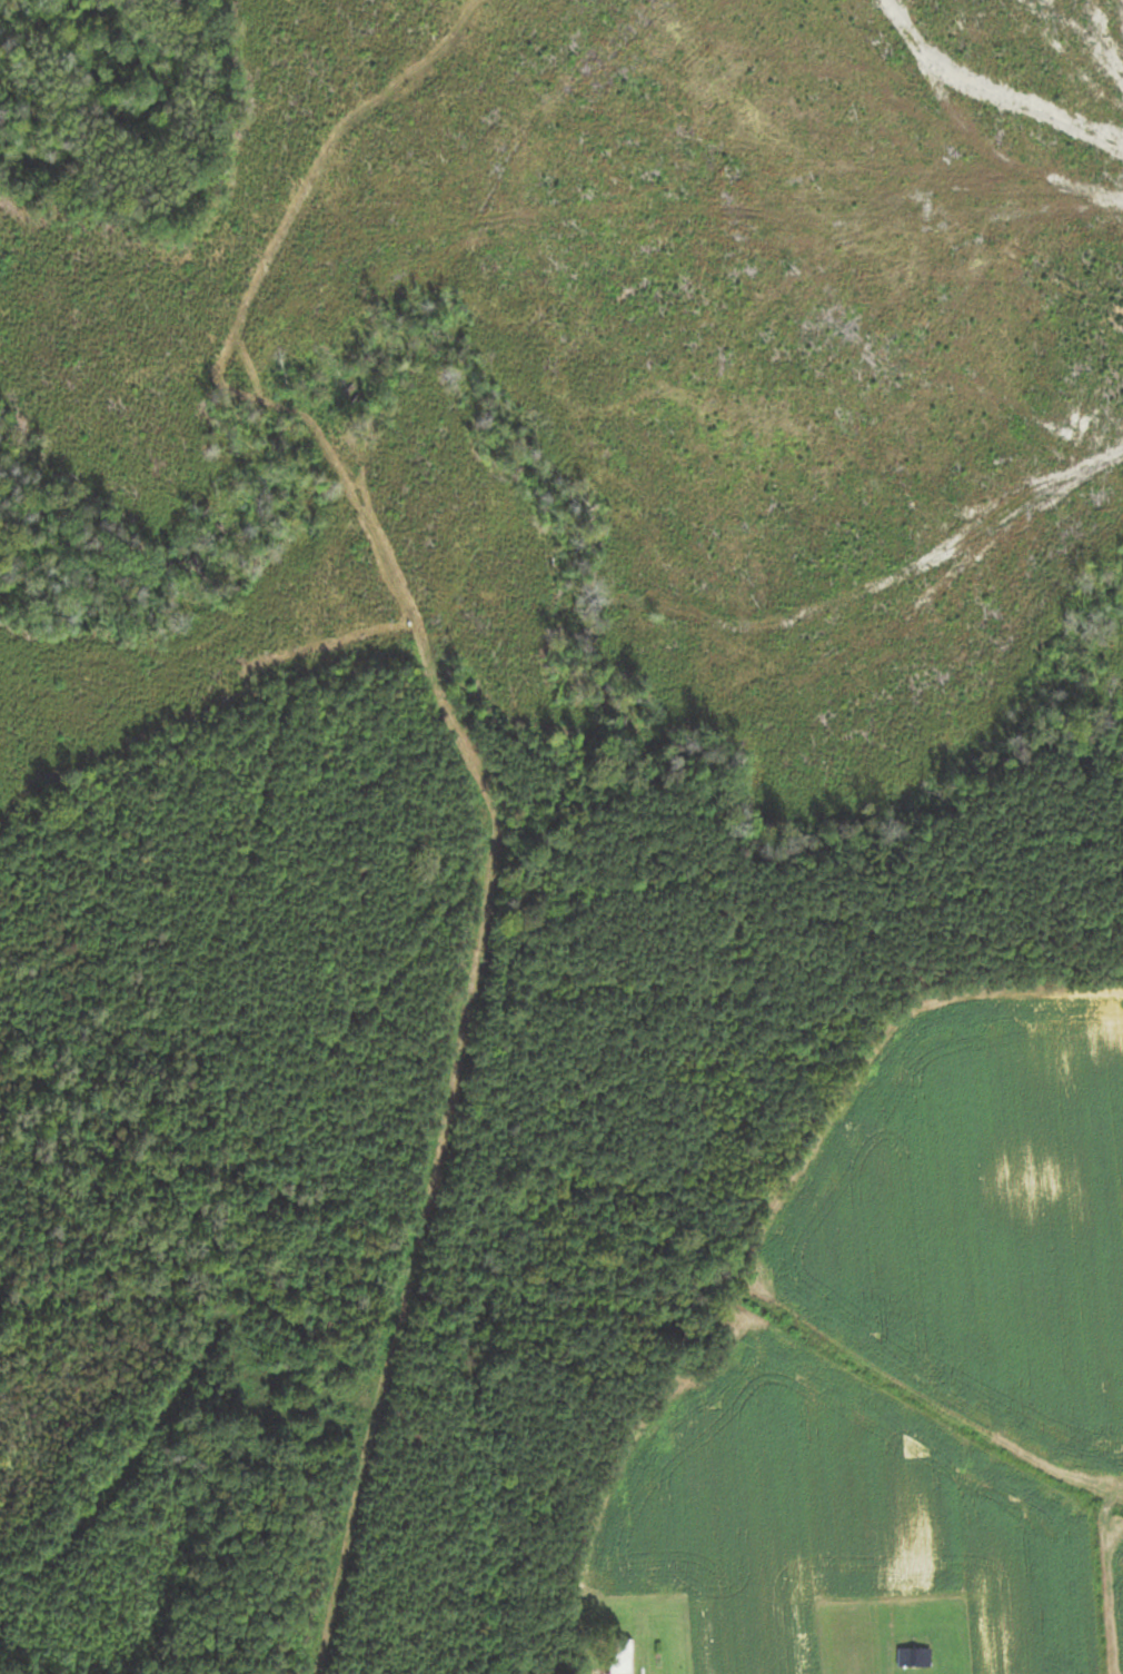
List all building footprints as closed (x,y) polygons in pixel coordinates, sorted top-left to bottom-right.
[(600,1673),(633,1673),(633,1642),(600,1642),(600,1673)] [(897,1668),(931,1668),(931,1649),(897,1649),(897,1668)]
